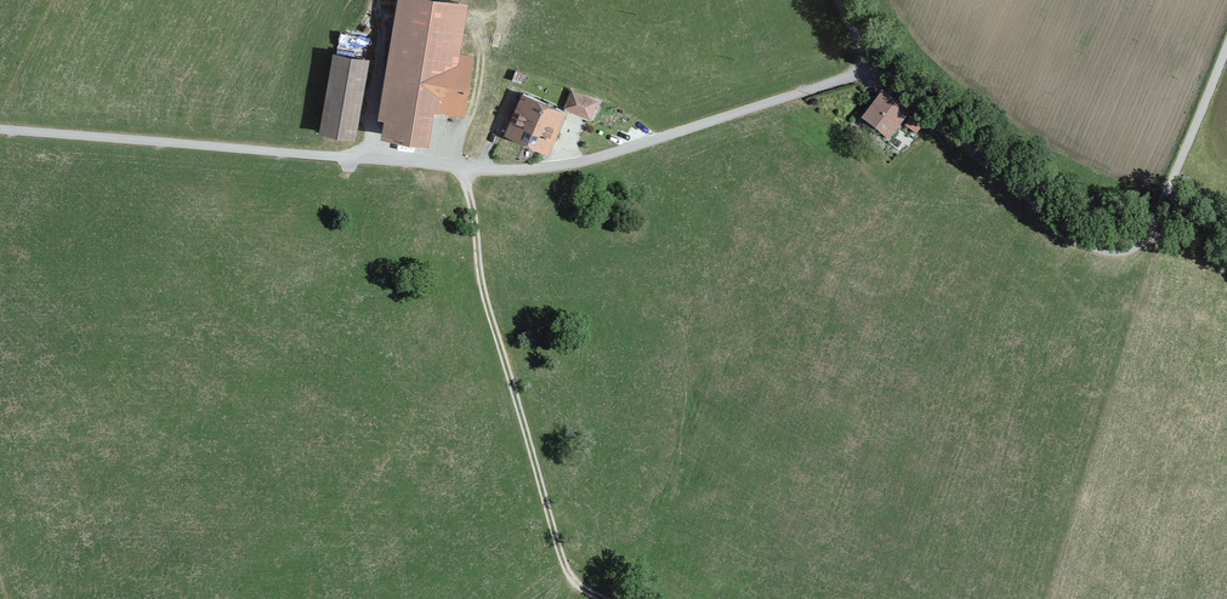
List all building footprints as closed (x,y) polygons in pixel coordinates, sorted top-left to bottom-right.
[(449,0),(390,0),(369,139),(419,146),(424,111),(459,116),(468,55),(453,53),(460,2),(449,0)] [(365,60),(327,54),(313,135),(351,141),(365,60)] [(564,107),(593,119),(602,99),(572,86),(564,107)] [(561,112),(515,93),(497,135),(543,155),(561,112)] [(908,117),(879,93),(856,121),(886,144),(908,117)]
